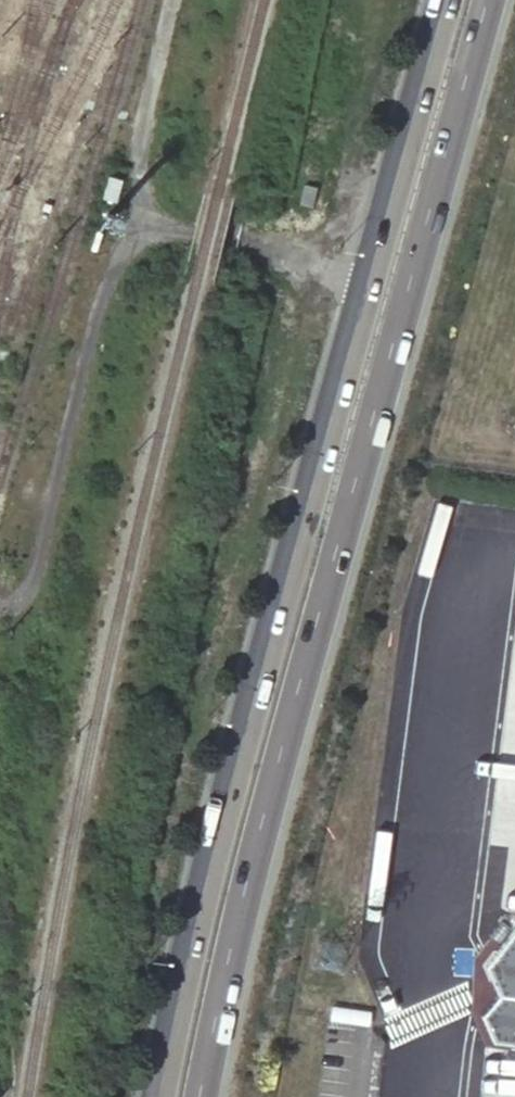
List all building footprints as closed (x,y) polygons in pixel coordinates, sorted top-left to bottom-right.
[(113,179),(106,201),(119,205),(126,183),(113,179)] [(510,922),(481,963),(490,990),(514,993),(514,923),(510,922)] [(490,990),(490,991),(476,1014),(488,1041),(514,1044),(514,993),(490,990)]
